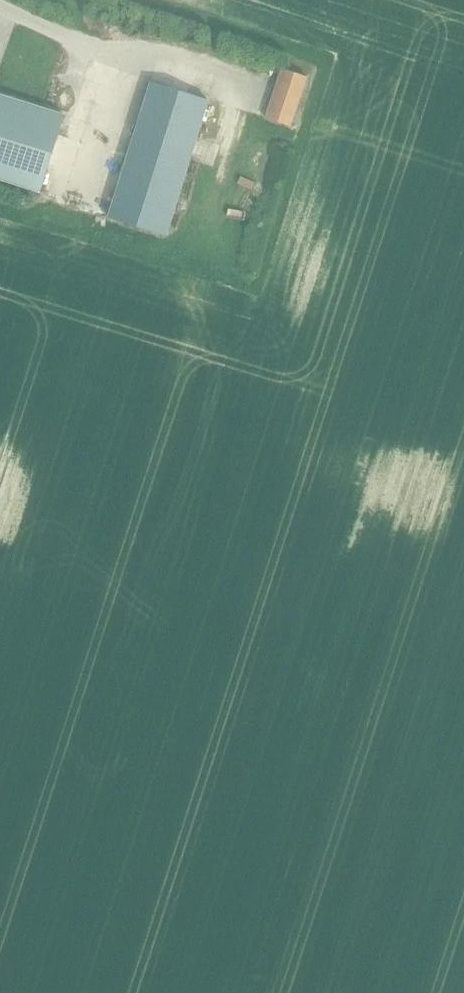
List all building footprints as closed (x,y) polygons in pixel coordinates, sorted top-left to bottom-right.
[(289,125),(306,76),(281,68),(265,117),(289,125)] [(165,234),(207,100),(150,82),(108,216),(165,234)] [(40,191),(64,115),(0,95),(0,179),(40,191)]
